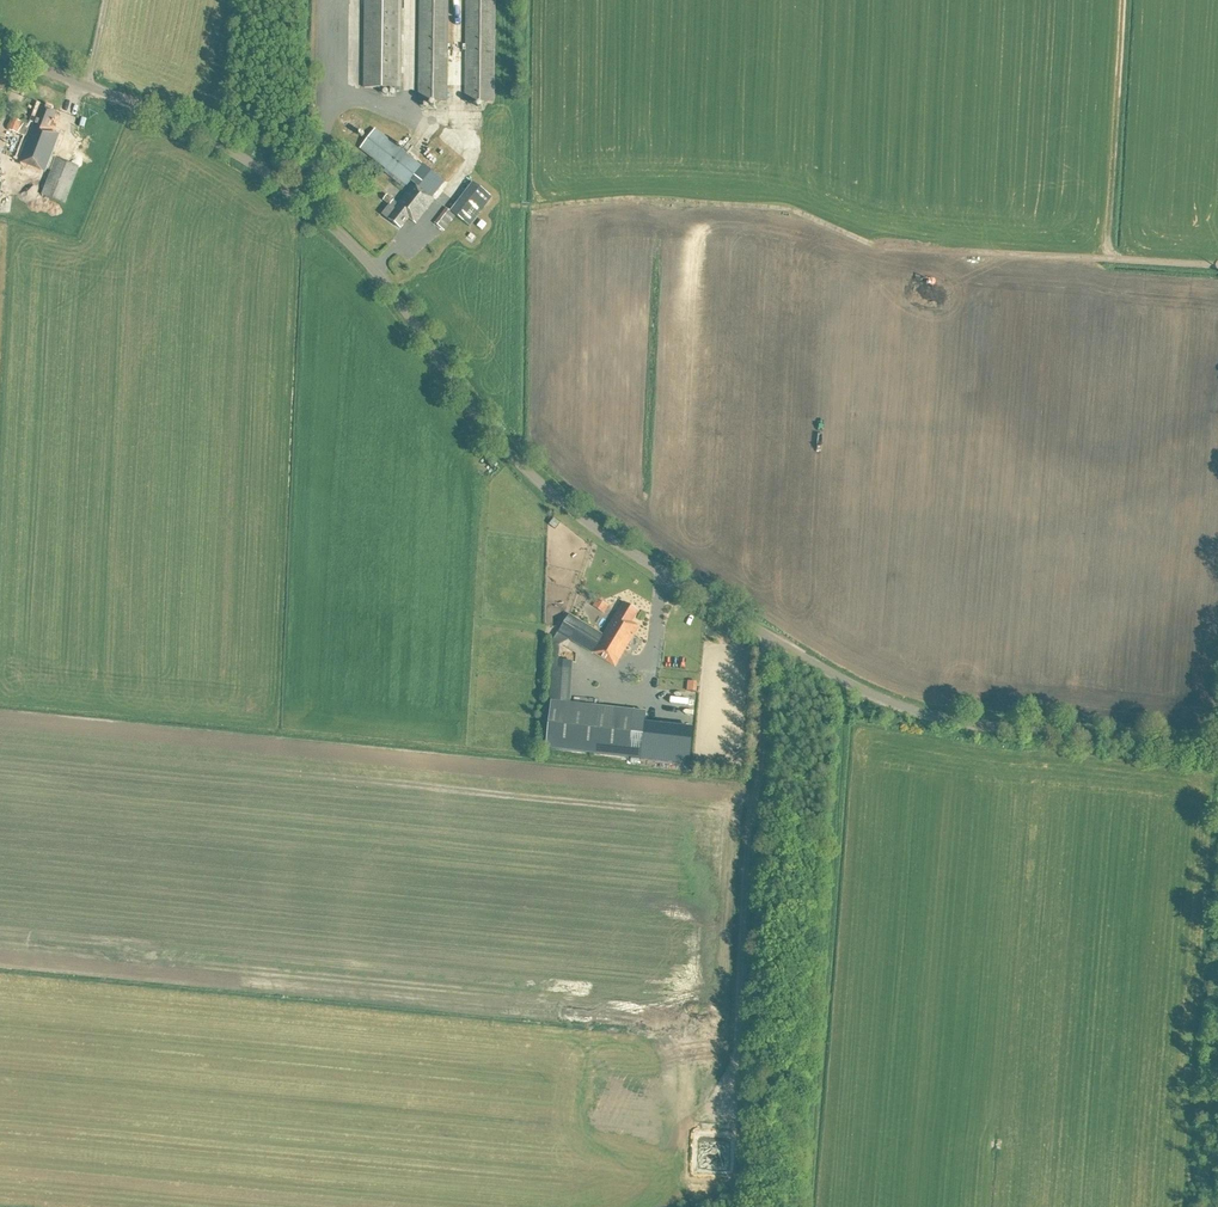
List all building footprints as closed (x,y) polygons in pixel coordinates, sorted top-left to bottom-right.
[(365,89),(402,89),(402,0),(366,0),(365,89)] [(419,102),(447,103),(448,0),(420,0),(419,102)] [(466,103),(493,103),(495,0),(467,0),(466,103)] [(52,170),(48,168),(61,135),(50,131),(57,114),(42,108),(35,125),(33,125),(32,127),(27,125),(14,120),(10,131),(27,138),(12,177),(44,190),(42,195),(65,204),(79,168),(56,159),(52,170)] [(428,147),(416,162),(375,130),(360,149),(410,189),(398,204),(387,196),(384,201),(390,206),(382,215),(401,229),(409,219),(416,224),(435,200),(434,199),(441,191),(442,191),(466,161),(436,137),(428,147)] [(98,138),(92,151),(103,156),(109,144),(98,138)] [(473,184),(451,212),(446,209),(434,224),(444,231),(456,216),(470,227),(492,198),(473,184)] [(602,613),(607,604),(599,599),(594,608),(602,613)] [(641,759),(646,713),(565,704),(568,670),(558,669),(559,647),(570,640),(592,654),(593,653),(615,667),(639,628),(632,623),(638,612),(623,603),(603,636),(570,616),(561,631),(553,641),(551,702),(546,749),(641,759)] [(692,712),(692,703),(684,703),(683,711),(692,712)]
